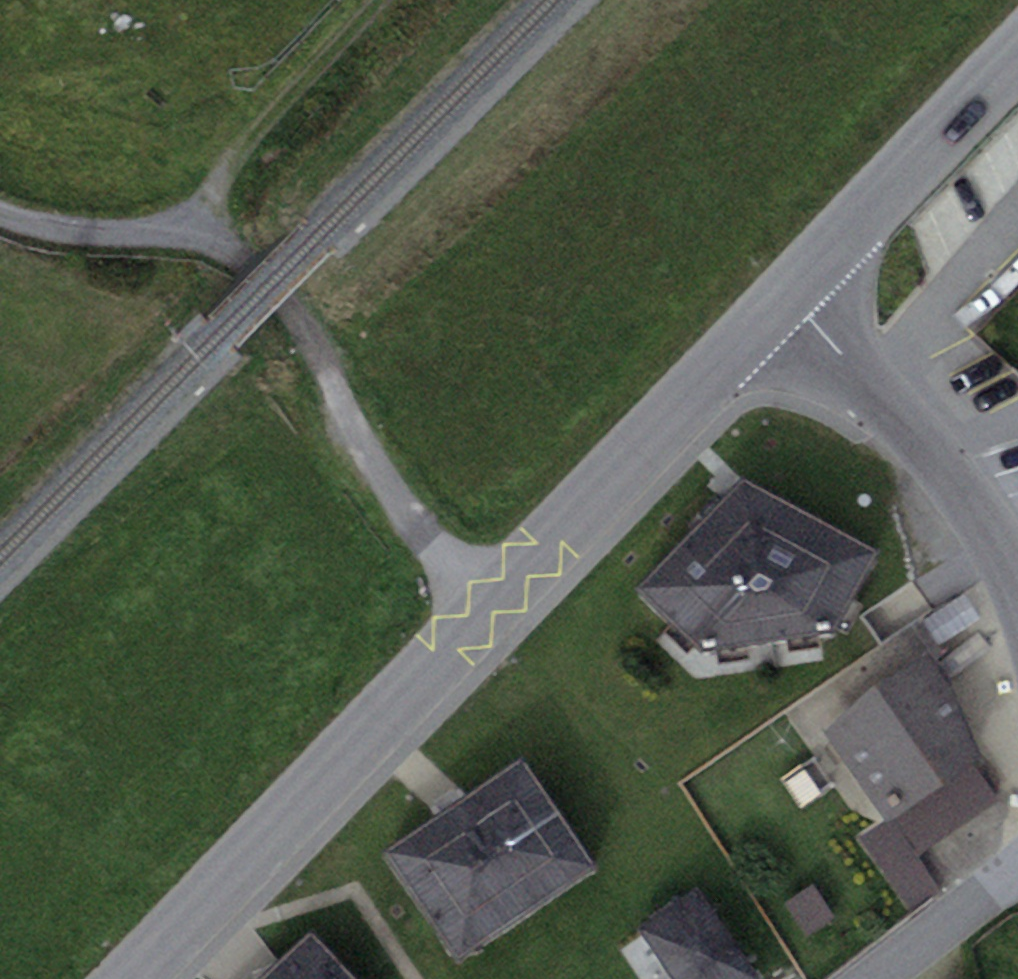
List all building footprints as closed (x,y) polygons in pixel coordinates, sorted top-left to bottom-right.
[(745,477),(636,589),(700,648),(835,631),(879,553),(745,477)] [(927,656),(823,731),(888,822),(895,817),(921,853),(998,798),(972,761),(980,755),(951,689),(927,656)] [(523,758),(384,850),(457,958),(595,866),(523,758)] [(635,930),(669,978),(756,978),(760,977),(697,887),(635,930)] [(259,978),(357,978),(310,930),(259,978)]
